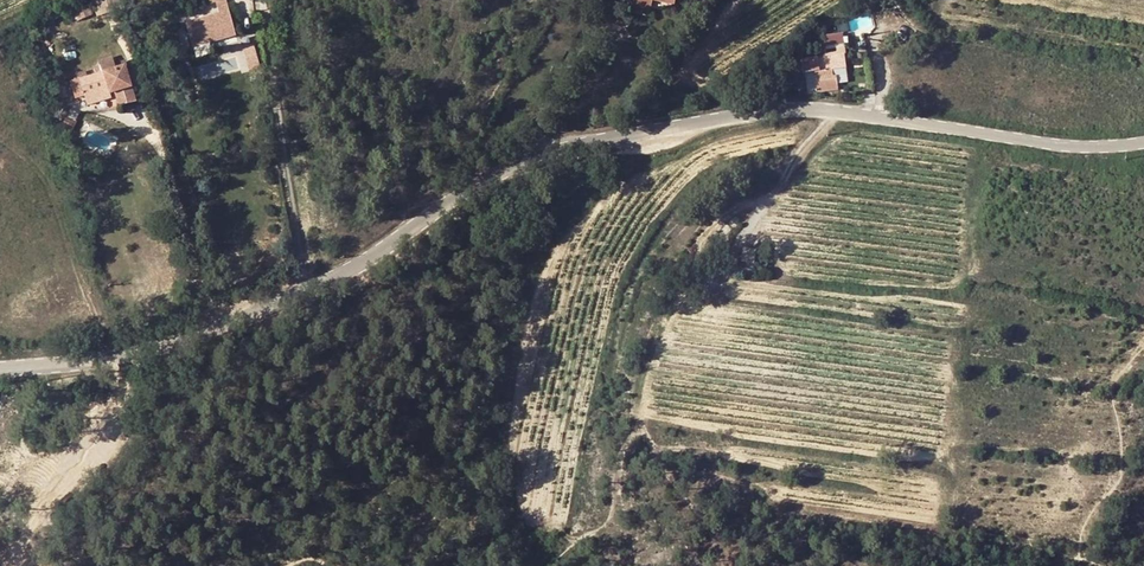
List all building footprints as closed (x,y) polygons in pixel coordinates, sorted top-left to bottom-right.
[(639,0),(637,9),(655,12),(657,3),(678,9),(680,0),(639,0)] [(218,12),(220,18),(186,26),(193,50),(237,38),(230,9),(218,12)] [(655,12),(637,9),(635,16),(653,20),(655,12)] [(240,47),(248,81),(260,78),(252,44),(240,47)] [(845,65),(843,51),(830,53),(831,60),(822,62),(823,69),(814,70),(818,91),(836,88),(833,68),(845,65)] [(101,73),(102,74),(72,82),(77,100),(115,90),(119,106),(135,102),(125,65),(101,73)] [(742,252),(740,262),(754,264),(755,254),(742,252)]
